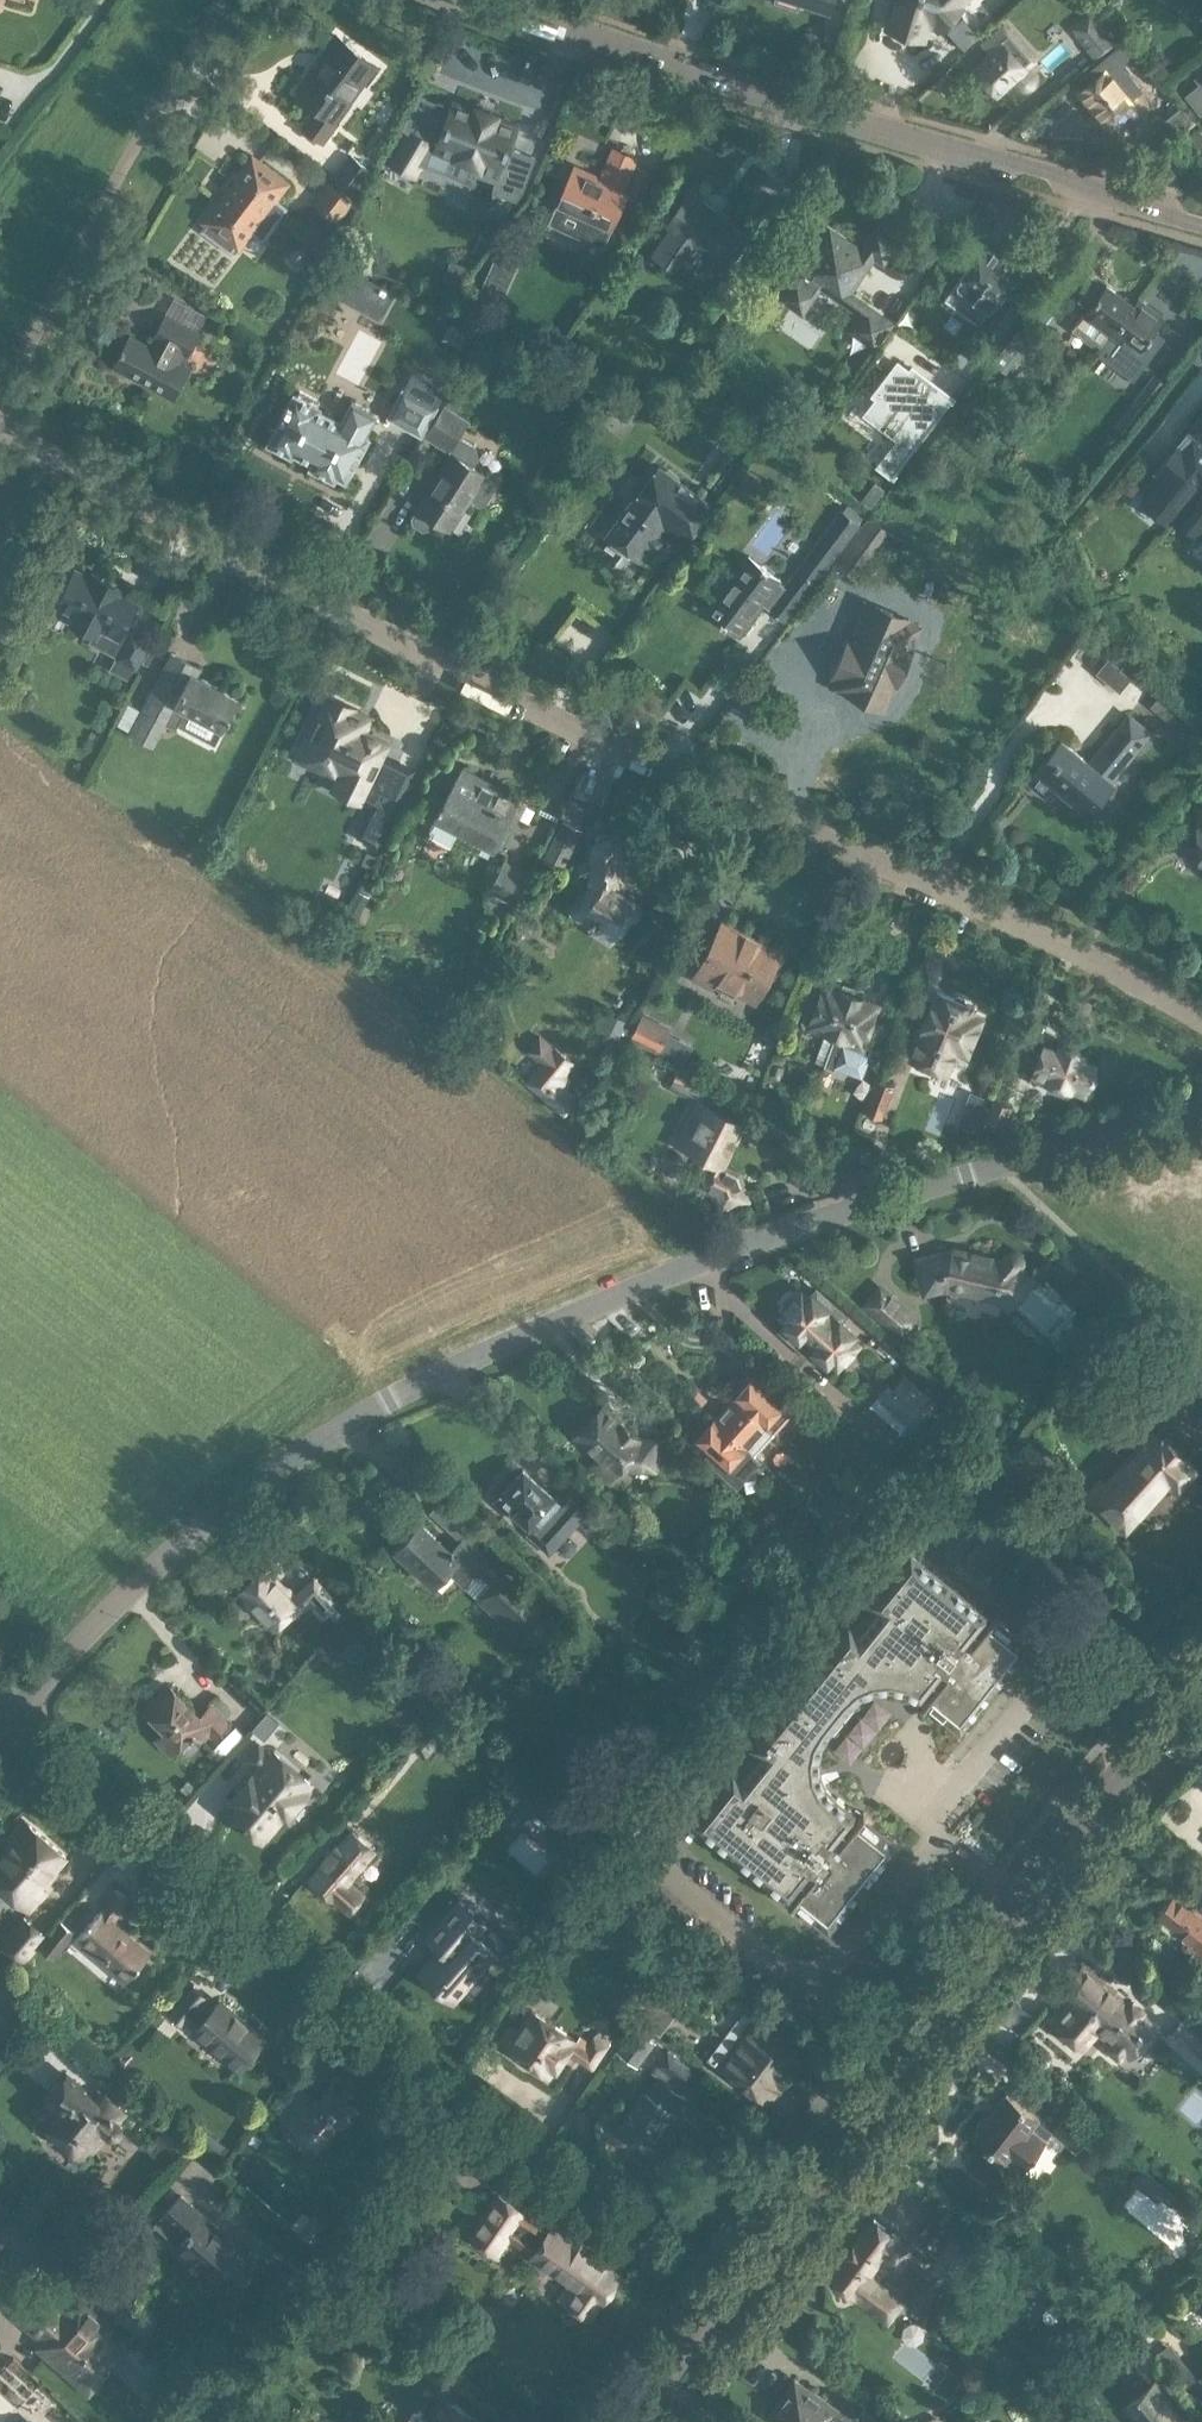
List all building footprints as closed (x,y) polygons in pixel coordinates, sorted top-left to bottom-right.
[(773,1),(797,11),(800,0),(829,10),(833,0),(773,0),(773,1)] [(970,0),(892,0),(883,29),(926,42),(929,32),(940,35),(942,30),(967,7),(965,5),(970,0)] [(1097,19),(1095,16),(1074,33),(1095,60),(1100,56),(1121,39),(1102,15),(1097,19)] [(946,31),(958,43),(974,28),(962,16),(946,31)] [(1005,21),(992,33),(981,44),(989,53),(971,69),(995,95),(1011,81),(1017,86),(1019,88),(1023,89),(1027,89),(1030,87),(1032,84),(1033,80),(1032,77),(1030,74),(1027,70),(1038,59),(1005,21)] [(325,50),(294,93),(336,124),(365,84),(367,85),(382,65),(335,31),(322,49),(325,50)] [(1121,39),(1100,56),(1109,67),(1127,52),(1127,51),(1131,47),(1133,46),(1125,36),(1121,39)] [(1130,100),(1104,69),(1076,92),(1102,123),(1130,100)] [(431,145),(430,146),(500,172),(497,181),(523,191),(536,155),(510,146),(517,126),(453,101),(451,106),(420,94),(402,128),(407,131),(431,145)] [(1191,122),(1180,108),(1159,125),(1170,138),(1191,122)] [(1201,143),(1201,132),(1197,128),(1188,140),(1199,147),(1201,143)] [(414,175),(430,146),(431,145),(407,131),(390,161),(414,175)] [(630,188),(629,187),(626,186),(639,158),(612,146),(599,174),(574,163),(553,208),(610,233),(630,190),(630,188)] [(352,153),(333,178),(356,196),(375,171),(352,153)] [(202,221),(206,224),(201,230),(231,253),(235,246),(239,249),(252,232),(263,240),(287,207),(276,199),(289,182),(252,154),(238,173),(233,169),(221,186),(226,189),(202,221)] [(352,199),(329,181),(312,204),(335,222),(352,199)] [(667,225),(671,228),(653,254),(675,269),(693,243),(726,265),(748,235),(690,193),(667,225)] [(306,225),(327,241),(338,227),(317,211),(306,225)] [(830,230),(801,272),(790,287),(805,298),(816,283),(859,314),(848,329),(871,346),(888,322),(848,292),(873,257),(882,263),(895,244),(876,230),(861,252),(830,230)] [(1022,270),(985,242),(953,285),(954,285),(944,298),(978,324),(988,311),(989,313),(1022,270)] [(496,252),(484,280),(506,289),(518,262),(496,252)] [(470,266),(450,259),(441,284),(461,292),(470,266)] [(327,290),(343,299),(358,272),(341,263),(327,290)] [(1099,350),(1133,303),(1105,283),(1104,286),(1088,275),(1071,296),(1087,308),(1072,329),(1099,350)] [(473,299),(479,284),(472,281),(466,296),(473,299)] [(1043,298),(1021,326),(1034,336),(1055,309),(1043,298)] [(1133,303),(1099,350),(1097,353),(1133,380),(1166,337),(1154,328),(1163,316),(1138,298),(1133,303)] [(150,347),(127,334),(110,367),(171,399),(188,367),(179,362),(182,355),(185,357),(198,333),(162,314),(151,336),(155,338),(150,347)] [(1038,343),(1018,328),(992,361),(1006,372),(1018,356),(1027,357),(1038,343)] [(961,353),(952,365),(960,372),(970,360),(961,353)] [(909,370),(897,362),(873,394),(878,398),(866,413),(898,439),(879,464),(891,474),(953,397),(912,366),(909,370)] [(446,388),(413,370),(387,417),(422,435),(446,388)] [(319,401),(299,390),(296,395),(291,392),(286,400),(290,402),(268,442),(274,445),(272,449),(284,455),(285,451),(291,454),(293,451),(313,462),(311,466),(316,469),(315,472),(326,479),(328,475),(334,478),(336,474),(345,480),(361,451),(364,453),(369,445),(365,443),(368,437),(365,436),(377,414),(352,401),(341,423),(333,419),(335,415),(323,409),(321,412),(317,410),(319,407),(316,406),(319,401)] [(450,453),(414,509),(416,510),(411,517),(412,523),(423,530),(429,528),(434,521),(451,532),(471,500),(479,505),(485,503),(496,487),(494,480),(487,475),(488,474),(474,465),(479,457),(476,446),(460,436),(470,420),(444,404),(424,436),(450,453)] [(1186,427),(1201,438),(1199,440),(1192,434),(1183,446),(1177,441),(1152,472),(1154,474),(1140,491),(1144,494),(1138,501),(1169,526),(1175,519),(1201,540),(1200,541),(1201,543),(1201,407),(1186,427)] [(726,487),(742,465),(734,459),(718,481),(726,487)] [(618,514),(619,518),(605,536),(637,560),(667,520),(675,526),(674,528),(688,538),(712,506),(698,496),(680,481),(679,476),(668,468),(663,469),(658,465),(657,467),(651,468),(643,479),(643,485),(631,502),(626,503),(618,514)] [(871,507),(878,497),(868,490),(861,499),(871,507)] [(1060,507),(1050,521),(1058,527),(1069,512),(1060,507)] [(769,609),(786,622),(860,524),(841,508),(783,584),(786,587),(770,608),(769,609)] [(857,581),(881,549),(877,546),(889,531),(869,515),(834,563),(857,581)] [(737,636),(762,603),(770,608),(786,587),(783,584),(779,581),(781,578),(751,555),(707,613),(737,636)] [(117,636),(121,629),(135,601),(117,591),(119,588),(96,576),(94,579),(76,570),(74,574),(70,571),(64,581),(69,583),(58,604),(76,614),(73,620),(96,632),(99,626),(117,636)] [(828,686),(885,711),(896,686),(897,687),(915,646),(914,645),(923,624),(911,619),(912,618),(866,598),(858,618),(859,619),(855,627),(854,626),(851,632),(850,632),(828,681),(830,681),(828,686)] [(121,629),(117,636),(110,649),(121,655),(114,667),(128,674),(147,640),(132,632),(131,635),(121,629)] [(1117,646),(1096,672),(1119,691),(1141,665),(1117,646)] [(170,651),(128,732),(153,746),(166,723),(176,728),(182,716),(218,735),(221,729),(222,730),(240,696),(198,674),(201,667),(170,651)] [(336,786),(358,796),(367,780),(372,782),(380,786),(370,805),(355,836),(377,847),(415,768),(393,757),(389,766),(381,762),(377,760),(381,751),(385,743),(361,731),(368,718),(349,709),(326,697),(297,755),(320,766),(322,762),(343,772),(336,786)] [(1089,762),(1061,739),(1028,780),(1045,794),(1053,783),(1088,810),(1113,781),(1111,779),(1150,731),(1129,713),(1089,762)] [(435,819),(494,850),(508,823),(515,826),(527,803),(521,799),(522,797),(463,766),(435,819)] [(582,829),(562,819),(542,859),(561,869),(582,829)] [(639,904),(638,902),(617,890),(619,844),(612,838),(600,838),(592,845),(590,884),(582,898),(579,898),(577,899),(575,900),(573,901),(572,903),(572,905),(571,907),(572,910),(573,913),(577,917),(580,918),(584,918),(586,917),(614,934),(627,914),(629,915),(631,915),(632,915),(635,913),(638,910),(639,908),(639,906),(639,904)] [(370,867),(376,854),(367,850),(361,863),(370,867)] [(504,859),(484,897),(488,899),(483,909),(505,920),(530,872),(504,859)] [(350,932),(369,897),(358,891),(339,926),(350,932)] [(784,949),(722,917),(690,978),(713,989),(715,985),(733,994),(734,992),(755,1004),(784,949)] [(835,1034),(851,994),(824,984),(816,1004),(811,1002),(805,1017),(810,1019),(809,1024),(835,1034)] [(909,1057),(947,1073),(957,1051),(968,1055),(984,1016),(974,1012),(976,1005),(937,988),(909,1057)] [(851,994),(835,1034),(824,1065),(834,1069),(837,1064),(861,1073),(868,1054),(860,1051),(864,1038),(869,1041),(875,1026),(870,1024),(877,1004),(851,994)] [(627,1020),(608,1010),(599,1029),(618,1038),(627,1020)] [(670,1027),(641,1012),(628,1040),(656,1055),(670,1027)] [(524,1081),(565,1116),(580,1097),(568,1087),(572,1081),(571,1081),(572,1080),(571,1079),(572,1078),(567,1073),(576,1062),(554,1044),(553,1045),(539,1034),(526,1050),(540,1062),(524,1081)] [(1014,1041),(998,1034),(990,1052),(1007,1058),(1014,1041)] [(1009,1059),(1022,1065),(1029,1046),(1016,1041),(1009,1059)] [(1096,1069),(1098,1062),(1086,1057),(1087,1052),(1081,1050),(1078,1044),(1070,1041),(1064,1044),(1057,1041),(1055,1046),(1042,1041),(1029,1077),(1043,1082),(1044,1081),(1066,1089),(1070,1091),(1070,1092),(1085,1097),(1089,1085),(1093,1084),(1095,1082),(1096,1080),(1097,1078),(1098,1076),(1098,1074),(1097,1071),(1096,1069)] [(791,1056),(776,1050),(768,1070),(784,1076),(791,1056)] [(679,1067),(672,1082),(698,1095),(705,1079),(679,1067)] [(877,1078),(864,1110),(882,1118),(894,1084),(877,1078)] [(697,1097),(673,1143),(705,1159),(692,1185),(712,1196),(717,1212),(752,1200),(742,1170),(727,1162),(733,1151),(731,1150),(735,1141),(737,1142),(747,1122),(697,1097)] [(1012,1105),(992,1097),(984,1118),(1004,1126),(1012,1105)] [(822,1153),(830,1152),(833,1145),(828,1138),(820,1139),(817,1147),(822,1153)] [(969,1248),(952,1244),(911,1255),(922,1296),(946,1290),(995,1300),(1007,1311),(1038,1277),(1025,1266),(1025,1261),(1023,1253),(1019,1249),(1014,1248),(1009,1248),(1004,1251),(1000,1255),(969,1248)] [(880,1281),(861,1304),(900,1342),(912,1328),(911,1308),(880,1281)] [(852,1337),(856,1333),(842,1318),(846,1314),(816,1288),(810,1296),(801,1288),(777,1315),(785,1322),(783,1325),(779,1329),(808,1356),(813,1351),(827,1365),(831,1361),(837,1366),(858,1342),(852,1337)] [(1075,1320),(1053,1344),(1067,1357),(1089,1333),(1075,1320)] [(775,1434),(797,1409),(788,1401),(794,1394),(761,1364),(753,1373),(752,1372),(731,1397),(732,1397),(775,1434)] [(925,1392),(904,1373),(883,1398),(913,1424),(922,1414),(951,1440),(973,1414),(950,1393),(943,1401),(928,1388),(925,1392)] [(687,1393),(694,1399),(701,1391),(694,1385),(687,1393)] [(832,1422),(844,1410),(827,1395),(816,1407),(832,1422)] [(732,1397),(715,1416),(747,1445),(746,1446),(755,1455),(775,1434),(732,1397)] [(623,1470),(658,1472),(658,1468),(669,1468),(670,1452),(660,1452),(660,1436),(644,1435),(604,1399),(570,1437),(594,1458),(587,1465),(609,1485),(623,1470)] [(747,1445),(715,1416),(714,1416),(693,1439),(713,1458),(712,1459),(718,1464),(719,1463),(726,1469),(746,1446),(747,1445)] [(1085,1497),(1126,1533),(1171,1482),(1178,1488),(1197,1466),(1152,1427),(1105,1480),(1102,1477),(1085,1497)] [(502,1492),(494,1500),(506,1512),(510,1508),(529,1526),(530,1525),(533,1528),(528,1534),(549,1554),(585,1515),(581,1511),(590,1501),(567,1479),(554,1493),(523,1466),(501,1491),(502,1492)] [(461,1536),(448,1550),(417,1522),(393,1548),(432,1584),(445,1569),(514,1633),(535,1611),(479,1558),(482,1555),(461,1536)] [(796,1876),(803,1882),(855,1816),(830,1795),(819,1784),(818,1781),(813,1769),(811,1754),(814,1738),(822,1725),(844,1697),(856,1687),(870,1681),(886,1679),(901,1682),(915,1689),(923,1696),(976,1631),(969,1625),(980,1611),(907,1552),(870,1599),(877,1605),(855,1632),(845,1623),(825,1648),(827,1650),(772,1718),(769,1716),(750,1741),(760,1750),(739,1776),(731,1771),(694,1817),(784,1890),(796,1876)] [(308,1605),(296,1591),(291,1585),(284,1582),(267,1563),(237,1590),(242,1596),(243,1602),(255,1616),(261,1617),(272,1630),(291,1614),(294,1618),(308,1605)] [(308,1605),(309,1605),(320,1618),(322,1616),(331,1626),(348,1612),(335,1597),(335,1598),(314,1575),(296,1591),(308,1605)] [(995,1611),(979,1631),(922,1702),(924,1704),(928,1698),(960,1724),(1024,1644),(992,1618),(997,1613),(995,1611)] [(624,1649),(630,1664),(645,1658),(639,1643),(624,1649)] [(436,1693),(425,1683),(412,1699),(422,1707),(436,1693)] [(205,1720),(174,1690),(150,1715),(170,1734),(166,1738),(182,1753),(195,1739),(200,1743),(210,1734),(218,1741),(233,1726),(215,1709),(205,1720)] [(267,1706),(253,1692),(246,1699),(245,1700),(260,1714),(267,1706)] [(267,1710),(252,1728),(265,1738),(280,1721),(267,1710)] [(307,1786),(310,1782),(308,1780),(298,1772),(274,1751),(259,1739),(243,1759),(255,1770),(238,1791),(233,1787),(225,1797),(229,1800),(228,1802),(229,1803),(225,1807),(239,1819),(238,1820),(248,1828),(249,1827),(262,1839),(267,1832),(275,1823),(279,1818),(281,1821),(309,1788),(307,1786)] [(196,1787),(187,1779),(180,1787),(189,1795),(196,1787)] [(863,1810),(790,1901),(792,1903),(796,1897),(828,1923),(892,1844),(860,1818),(865,1812),(863,1810)] [(4,1895),(6,1893),(29,1913),(53,1885),(51,1883),(61,1872),(57,1869),(69,1856),(23,1816),(5,1835),(9,1838),(0,1848),(0,1891),(4,1895)] [(352,1879),(378,1849),(351,1826),(337,1842),(335,1840),(318,1860),(320,1861),(306,1877),(348,1913),(366,1891),(352,1879)] [(111,1887),(101,1907),(75,1939),(125,1981),(149,1952),(113,1922),(127,1895),(111,1887)] [(1172,1895),(1157,1914),(1189,1940),(1184,1946),(1201,1960),(1201,1919),(1172,1895)] [(481,1967),(495,1952),(495,1950),(475,1934),(485,1922),(484,1921),(459,1899),(427,1937),(439,1947),(419,1971),(453,2001),(467,1984),(475,1990),(489,1973),(481,1967)] [(0,1940),(24,1961),(46,1935),(23,1914),(0,1940)] [(61,1919),(39,1945),(54,1958),(76,1932),(61,1919)] [(1130,2000),(1084,1960),(1054,1994),(1065,2003),(1049,2022),(1083,2051),(1098,2033),(1107,2041),(1102,2047),(1120,2061),(1125,2055),(1130,2060),(1161,2022),(1132,1997),(1130,2000)] [(204,1997),(191,1986),(169,2012),(182,2022),(193,2010),(203,2018),(194,2029),(238,2065),(261,2038),(217,2001),(212,2007),(202,1999),(204,1997)] [(656,2024),(671,2004),(654,1991),(640,2011),(656,2024)] [(777,2031),(771,2033),(754,2020),(755,2018),(743,2009),(725,2033),(786,2079),(802,2056),(785,2043),(784,2036),(777,2031)] [(517,2032),(509,2027),(499,2043),(521,2058),(522,2062),(528,2066),(533,2065),(548,2075),(553,2068),(556,2069),(567,2052),(592,2067),(609,2040),(597,2032),(587,2047),(531,2010),(517,2032)] [(1201,2071),(1201,2033),(1185,2017),(1165,2038),(1201,2071)] [(637,2066),(656,2041),(635,2024),(616,2050),(637,2066)] [(786,2079),(725,2033),(707,2058),(719,2067),(720,2065),(742,2082),(739,2086),(755,2099),(758,2094),(769,2102),(773,2098),(777,2098),(782,2091),(781,2086),(786,2079)] [(619,2126),(615,2131),(625,2139),(631,2135),(644,2147),(656,2131),(662,2134),(689,2098),(679,2091),(683,2085),(686,2088),(698,2071),(667,2048),(655,2064),(657,2065),(653,2070),(659,2075),(647,2090),(645,2089),(618,2125),(619,2126)] [(118,2120),(124,2113),(102,2093),(96,2100),(64,2072),(37,2103),(54,2117),(47,2126),(65,2141),(67,2138),(82,2151),(86,2146),(92,2150),(109,2130),(112,2132),(115,2132),(117,2131),(120,2130),(121,2127),(121,2124),(120,2121),(118,2120)] [(302,2088),(280,2114),(317,2150),(356,2105),(330,2082),(318,2095),(316,2093),(312,2097),(302,2088)] [(1040,2084),(1024,2104),(1037,2113),(1035,2115),(1052,2128),(1069,2108),(1040,2084)] [(1024,2104),(1005,2089),(985,2117),(981,2117),(976,2124),(977,2129),(973,2133),(988,2144),(983,2151),(1000,2163),(1005,2156),(1023,2169),(1046,2137),(1028,2124),(1035,2115),(1037,2113),(1024,2104)] [(1052,2128),(1051,2130),(1075,2149),(1094,2126),(1070,2107),(1069,2108),(1052,2128)] [(169,2121),(156,2137),(177,2156),(191,2141),(169,2121)] [(774,2139),(765,2126),(756,2131),(755,2138),(761,2147),(774,2139)] [(232,2150),(210,2132),(202,2141),(224,2160),(232,2150)] [(93,2177),(83,2191),(100,2205),(111,2192),(93,2177)] [(1171,2205),(1179,2195),(1169,2186),(1161,2197),(1171,2205)] [(504,2191),(502,2192),(468,2239),(498,2259),(511,2240),(568,2282),(556,2299),(589,2323),(625,2274),(611,2265),(615,2259),(581,2234),(576,2241),(504,2191)] [(218,2227),(180,2195),(161,2216),(184,2236),(176,2244),(206,2269),(202,2273),(226,2294),(253,2263),(215,2230),(218,2227)] [(14,2215),(0,2203),(0,2231),(14,2215)] [(312,2245),(329,2223),(315,2211),(298,2233),(312,2245)] [(825,2276),(873,2314),(893,2288),(871,2271),(879,2260),(887,2266),(906,2241),(871,2214),(853,2238),(850,2236),(839,2251),(842,2253),(825,2276)] [(956,2232),(937,2256),(958,2274),(977,2249),(956,2232)] [(107,2274),(94,2288),(103,2297),(116,2282),(107,2274)] [(44,2291),(22,2318),(47,2339),(41,2346),(90,2391),(116,2361),(107,2354),(116,2343),(103,2333),(108,2329),(79,2304),(71,2314),(44,2291)] [(1142,2337),(1152,2328),(1141,2314),(1130,2323),(1142,2337)] [(1113,2337),(1141,2373),(1156,2361),(1128,2324),(1113,2337)] [(1187,2364),(1173,2376),(1181,2385),(1195,2374),(1187,2364)] [(794,2378),(768,2417),(775,2421),(860,2421),(794,2378)] [(1156,2378),(1119,2407),(1132,2421),(1191,2421),(1156,2378)] [(435,2421),(479,2421),(440,2396),(426,2416),(435,2421)] [(859,2412),(873,2421),(879,2421),(887,2410),(869,2397),(859,2412)] [(1060,2421),(1071,2421),(1075,2419),(1062,2402),(1051,2411),(1060,2421)]
